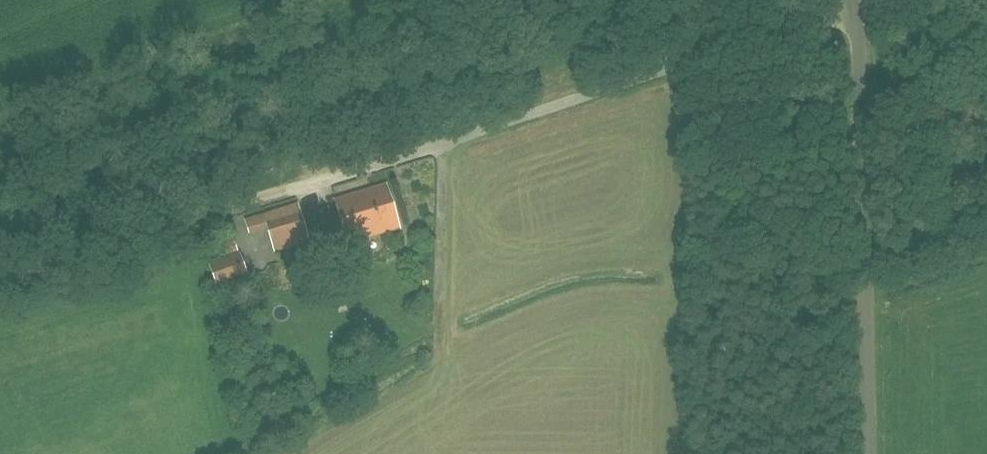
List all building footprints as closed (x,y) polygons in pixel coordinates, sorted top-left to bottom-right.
[(707,13),(703,0),(702,0),(693,3),(698,16),(707,13)] [(348,244),(400,228),(386,184),(335,200),(348,244)] [(275,252),(310,241),(298,204),(245,221),(249,233),(267,227),(275,252)] [(220,261),(239,254),(233,235),(214,242),(220,261)] [(223,285),(247,276),(241,257),(216,266),(223,285)]
